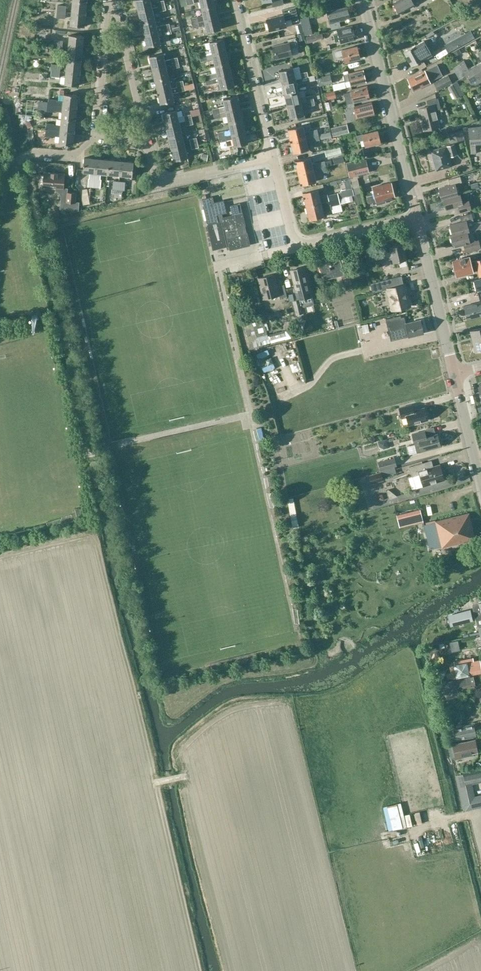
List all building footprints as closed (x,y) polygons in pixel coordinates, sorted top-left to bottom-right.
[(164,0),(163,0),(151,3),(150,0),(136,0),(139,12),(152,8),(158,7),(165,5),(164,0)] [(214,0),(200,0),(202,9),(215,6),(214,0)] [(393,3),(399,14),(414,6),(412,2),(415,0),(399,0),(393,3)] [(87,3),(73,1),(72,14),(86,15),(87,3)] [(202,9),(203,15),(190,18),(192,24),(218,17),(215,6),(202,9)] [(286,27),(285,21),(291,20),(292,22),(299,21),(295,7),(282,10),(283,15),(267,18),(270,31),(286,27)] [(339,21),(350,19),(347,7),(327,12),(331,29),(340,27),(339,21)] [(142,23),(155,20),(152,8),(139,12),(142,23)] [(86,15),(72,14),(70,26),(84,28),(86,15)] [(307,24),(315,22),(313,15),(305,17),(307,24)] [(221,29),(218,17),(192,24),(193,28),(206,25),(208,32),(221,29)] [(156,26),(155,20),(142,23),(144,35),(158,32),(163,30),(175,27),(175,24),(170,25),(169,23),(156,26)] [(175,27),(163,30),(164,35),(172,33),(171,31),(180,29),(180,26),(175,27)] [(353,26),(351,26),(337,30),(339,35),(334,36),(335,42),(340,41),(341,43),(356,39),(355,35),(356,34),(355,30),(354,30),(353,26)] [(470,31),(445,45),(449,51),(474,37),(470,31)] [(158,32),(144,35),(147,47),(161,44),(158,32)] [(70,36),(68,48),(82,49),(84,37),(70,36)] [(289,42),(273,46),(276,58),(292,55),(290,49),(298,47),(296,38),(288,40),(289,42)] [(205,50),(198,52),(200,57),(226,51),(223,39),(210,42),(211,49),(205,50)] [(416,45),(404,51),(412,66),(423,59),(432,55),(424,40),(416,45)] [(345,62),(360,58),(357,46),(342,50),(335,52),(337,57),(343,56),(345,62)] [(82,49),(68,48),(67,60),(81,62),(82,49)] [(226,51),(200,57),(201,62),(207,60),(214,58),(216,66),(229,63),(226,51)] [(152,69),(179,62),(177,57),(164,60),(163,53),(150,57),(152,69)] [(81,62),(67,60),(66,73),(80,74),(81,62)] [(463,61),(460,63),(472,86),(480,81),(480,75),(476,65),(469,69),(464,60),(463,61)] [(155,80),(168,77),(167,70),(180,67),(179,62),(152,69),(155,80)] [(211,74),(204,75),(205,80),(232,74),(229,63),(216,66),(217,72),(211,74)] [(437,65),(408,78),(414,91),(430,83),(429,82),(443,76),(437,65)] [(279,71),(282,83),(296,80),(293,68),(279,71)] [(351,85),(366,82),(363,70),(344,74),(345,82),(350,80),(351,85)] [(80,74),(66,73),(65,85),(79,86),(80,74)] [(232,74),(205,80),(206,85),(219,82),(221,89),(234,86),(232,74)] [(323,85),(332,83),(330,75),(321,78),(323,85)] [(437,90),(452,83),(448,75),(434,83),(437,90)] [(171,89),(168,77),(155,80),(158,92),(171,89)] [(296,80),(282,83),(285,94),(298,91),(297,85),(303,83),(301,78),(296,80)] [(184,86),(177,88),(171,89),(158,92),(161,104),(174,101),(172,93),(185,90),(184,86)] [(344,93),(345,99),(347,104),(370,99),(370,97),(371,96),(370,93),(368,92),(367,86),(351,90),(351,92),(344,93)] [(298,91),(285,94),(288,106),(314,100),(313,95),(300,98),(298,91)] [(325,93),(325,94),(323,94),(324,100),(326,99),(326,100),(336,98),(335,91),(325,93)] [(48,99),(48,105),(77,108),(78,96),(64,95),(63,101),(57,100),(57,99),(48,99)] [(212,109),(213,114),(240,108),(237,96),(224,99),(225,106),(212,109)] [(321,98),(320,99),(314,100),(288,106),(290,118),(304,115),(302,108),(316,105),(322,104),(321,98)] [(436,113),(441,112),(438,98),(427,101),(428,107),(420,109),(425,130),(439,127),(436,113)] [(360,118),(373,114),(371,103),(344,109),(347,122),(360,119),(360,118)] [(77,108),(48,105),(47,112),(56,112),(56,111),(62,111),(62,119),(76,120),(77,108)] [(242,120),(240,108),(213,114),(214,119),(227,116),(229,123),(242,120)] [(163,114),(166,125),(179,122),(185,121),(192,119),(191,114),(178,117),(176,110),(163,114)] [(76,120),(62,119),(61,125),(55,125),(55,124),(46,123),(46,130),(60,131),(75,133),(76,120)] [(224,131),(217,132),(219,138),(245,131),(242,120),(229,123),(231,129),(224,131)] [(441,129),(444,135),(461,127),(458,121),(441,129)] [(182,134),(179,122),(166,125),(169,137),(182,134)] [(348,132),(346,124),(331,128),(333,136),(348,132)] [(288,129),(291,141),(318,134),(317,129),(304,132),(303,126),(288,129)] [(469,129),(472,154),(476,153),(475,144),(480,143),(480,126),(469,127),(469,129)] [(60,131),(46,130),(45,135),(53,136),(53,135),(60,136),(59,143),(74,145),(75,133),(60,131)] [(365,146),(380,143),(377,130),(362,134),(363,135),(356,136),(357,141),(364,140),(365,146)] [(245,131),(219,138),(219,140),(220,142),(227,140),(233,139),(235,146),(242,144),(248,143),(245,131)] [(182,134),(169,137),(172,149),(185,146),(182,134)] [(320,139),(318,134),(291,141),(294,153),(308,150),(307,143),(320,139)] [(450,157),(457,155),(454,144),(430,151),(436,171),(452,167),(450,157)] [(185,146),(172,149),(174,161),(188,158),(185,146)] [(326,157),(341,153),(340,147),(324,150),(326,157)] [(362,148),(353,150),(354,156),(364,154),(362,148)] [(295,161),(298,173),(313,169),(319,168),(326,166),(325,161),(312,164),(310,157),(295,161)] [(85,158),(84,172),(90,172),(90,178),(88,178),(87,187),(94,187),(95,173),(97,159),(85,158)] [(100,188),(101,179),(100,179),(101,174),(108,174),(109,160),(97,159),(95,173),(94,187),(100,188)] [(109,160),(108,174),(120,176),(121,161),(109,160)] [(349,177),(369,172),(366,160),(346,165),(349,177)] [(134,163),(121,161),(120,176),(132,177),(134,163)] [(316,181),(313,169),(298,173),(301,185),(316,181)] [(63,188),(64,174),(44,172),(43,187),(56,188),(56,190),(58,191),(60,193),(61,194),(62,197),(61,201),(75,202),(76,193),(67,192),(67,188),(63,188)] [(458,195),(458,194),(455,184),(462,182),(460,176),(449,179),(451,185),(439,188),(442,200),(444,199),(458,195)] [(477,182),(470,184),(472,190),(480,187),(480,181),(477,182)] [(384,199),(394,197),(391,183),(373,187),(374,193),(367,195),(369,203),(376,201),(377,204),(385,202),(384,199)] [(339,198),(337,193),(320,197),(318,189),(303,192),(306,206),(339,198)] [(447,209),(459,206),(460,212),(471,209),(468,196),(461,198),(460,194),(458,194),(458,195),(444,199),(447,209)] [(321,202),(306,206),(310,219),(324,216),(323,211),(332,209),(331,207),(352,202),(351,195),(339,198),(321,202)] [(213,196),(202,199),(204,206),(203,206),(208,224),(213,249),(214,249),(215,249),(227,247),(227,250),(229,249),(230,250),(250,245),(240,203),(230,205),(232,216),(223,218),(224,221),(219,223),(217,215),(227,213),(224,200),(214,202),(213,196)] [(450,225),(453,235),(468,232),(470,231),(473,230),(480,228),(480,221),(474,222),(473,219),(472,213),(460,216),(462,222),(450,225)] [(474,235),(473,230),(470,231),(470,232),(468,232),(453,235),(451,235),(454,247),(466,244),(467,249),(479,246),(477,241),(472,242),(471,235),(474,235)] [(394,263),(406,260),(402,244),(390,247),(391,252),(375,256),(377,263),(393,259),(394,263)] [(454,267),(453,268),(454,274),(456,275),(457,276),(473,272),(472,267),(477,266),(479,274),(480,273),(480,259),(470,262),(469,257),(453,261),(454,267)] [(339,258),(320,263),(324,279),(341,274),(344,284),(350,283),(348,272),(343,273),(339,258)] [(305,267),(290,270),(297,299),(293,300),(296,314),(303,312),(302,308),(314,305),(305,267)] [(287,296),(284,284),(278,286),(274,274),(257,278),(263,300),(279,296),(280,298),(287,296)] [(403,296),(406,295),(404,284),(403,284),(401,276),(370,284),(372,293),(387,289),(393,310),(406,306),(403,296)] [(473,278),(476,291),(480,290),(480,276),(473,278)] [(464,306),(466,313),(464,313),(465,317),(467,317),(467,319),(480,316),(480,292),(478,293),(480,302),(464,306)] [(401,315),(386,319),(388,328),(390,327),(392,338),(398,336),(398,334),(407,332),(408,336),(424,333),(421,320),(411,322),(410,322),(411,322),(406,323),(404,316),(401,317),(401,315)] [(472,341),(480,339),(480,328),(470,330),(472,337),(470,337),(471,341),(472,341)] [(472,341),(474,348),(473,348),(473,352),(480,350),(480,339),(472,341)] [(407,417),(409,424),(428,419),(425,408),(413,411),(411,405),(398,409),(401,419),(407,417)] [(411,435),(414,445),(416,452),(441,446),(437,433),(425,437),(424,431),(411,435)] [(401,444),(403,452),(410,450),(408,442),(401,444)] [(379,470),(396,465),(394,458),(377,463),(379,470)] [(427,462),(409,467),(412,476),(416,488),(423,486),(445,480),(440,464),(428,468),(427,462)] [(382,471),(370,474),(373,483),(385,479),(382,471)] [(420,509),(403,514),(397,515),(400,527),(407,525),(423,521),(420,509)] [(442,547),(475,538),(469,512),(435,521),(436,521),(424,524),(429,548),(441,545),(442,547)] [(479,603),(479,604),(473,605),(476,619),(480,618),(480,602),(479,603)] [(470,608),(452,613),(455,624),(473,620),(470,608)] [(468,667),(467,662),(454,665),(457,677),(480,672),(480,663),(480,660),(474,661),(474,665),(468,667)] [(456,688),(455,686),(462,684),(462,686),(472,684),(470,677),(453,681),(442,685),(441,683),(435,686),(436,689),(435,689),(438,696),(445,693),(446,697),(458,693),(456,688)] [(454,728),(455,733),(448,735),(449,742),(476,736),(474,723),(454,728)] [(453,745),(456,756),(456,759),(473,756),(472,753),(477,752),(475,740),(453,745)] [(456,776),(463,811),(480,807),(480,797),(473,799),(470,784),(480,782),(480,769),(464,773),(464,774),(456,776)] [(398,812),(401,824),(411,822),(408,810),(398,812)]
